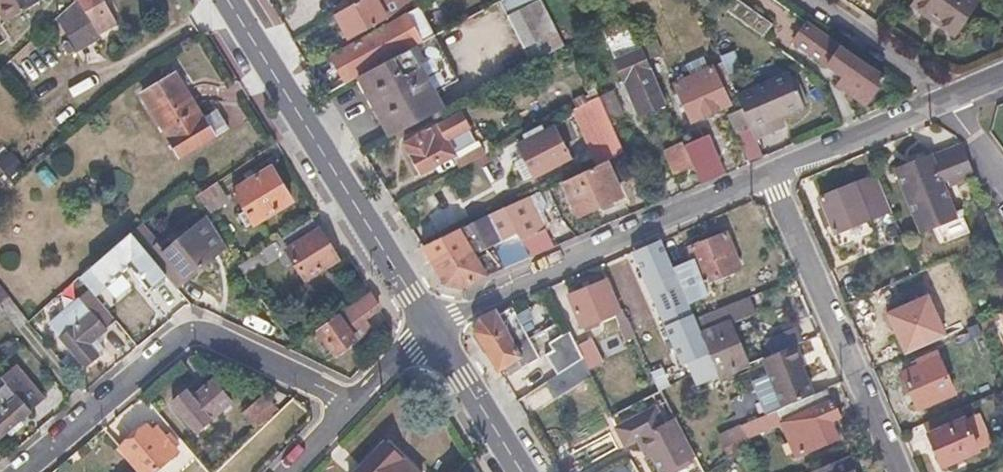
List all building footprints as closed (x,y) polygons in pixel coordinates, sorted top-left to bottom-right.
[(4,24),(38,2),(37,0),(0,0),(0,17),(4,24)] [(83,35),(95,28),(97,32),(118,21),(106,0),(75,0),(67,4),(83,35)] [(353,5),(335,16),(348,38),(413,0),(362,0),(353,5)] [(498,2),(531,64),(565,46),(540,0),(502,0),(498,2)] [(911,4),(956,35),(981,0),(913,0),(911,4)] [(630,18),(603,30),(624,78),(618,80),(626,97),(631,94),(640,115),(667,103),(630,18)] [(396,21),(374,34),(390,62),(413,49),(396,21)] [(806,24),(793,43),(843,77),(837,86),(865,104),(871,95),(872,96),(885,78),(806,24)] [(374,34),(333,57),(349,84),(359,79),(390,62),(374,34)] [(390,62),(359,79),(393,138),(445,110),(436,94),(459,81),(434,37),(413,49),(390,62)] [(708,66),(672,82),(691,123),(727,107),(708,66)] [(791,73),(737,96),(750,128),(755,139),(774,131),(771,123),(782,118),(806,108),(791,73)] [(176,76),(144,96),(182,158),(230,128),(224,119),(219,122),(212,111),(201,117),(176,76)] [(599,95),(587,102),(597,124),(610,118),(599,95)] [(478,143),(463,115),(407,144),(423,174),(457,156),(463,168),(488,155),(481,141),(478,143)] [(524,135),(528,142),(517,148),(534,178),(585,152),(568,121),(560,126),(556,118),(524,135)] [(785,126),(782,118),(771,123),(774,131),(785,126)] [(750,128),(737,134),(751,163),(764,158),(755,139),(750,128)] [(709,138),(686,148),(695,166),(702,184),(725,174),(709,138)] [(684,142),(665,150),(675,175),(695,166),(686,148),(684,142)] [(929,155),(894,170),(922,235),(957,219),(943,188),(973,175),(961,145),(931,158),(929,155)] [(607,160),(564,181),(580,217),(624,197),(607,160)] [(273,167),(234,191),(254,224),(293,201),(273,167)] [(875,175),(819,198),(834,234),(869,219),(890,210),(875,175)] [(217,183),(197,196),(206,211),(227,197),(217,183)] [(548,206),(541,192),(422,249),(444,285),(463,287),(555,247),(542,219),(545,217),(541,209),(548,206)] [(161,245),(150,254),(153,258),(179,289),(215,258),(211,253),(225,241),(210,217),(168,253),(161,245)] [(873,231),(869,219),(834,234),(839,245),(873,231)] [(326,239),(313,220),(241,266),(249,278),(279,259),(286,270),(295,265),(307,284),(341,262),(326,239)] [(150,254),(133,235),(83,279),(99,297),(132,269),(135,273),(153,258),(150,254)] [(661,238),(632,251),(685,375),(687,378),(692,376),(698,389),(721,379),(697,323),(661,238)] [(729,242),(694,257),(706,287),(742,272),(729,242)] [(933,330),(963,318),(946,276),(915,288),(933,330)] [(601,278),(567,294),(581,323),(610,309),(614,307),(601,278)] [(11,298),(0,285),(0,308),(11,298)] [(381,310),(370,292),(319,330),(338,356),(374,331),(366,320),(381,310)] [(72,318),(69,314),(55,327),(89,367),(108,351),(98,339),(120,321),(100,298),(89,307),(87,305),(72,318)] [(615,321),(610,323),(619,341),(628,337),(616,306),(614,307),(610,309),(615,321)] [(511,308),(497,313),(516,359),(529,351),(511,308)] [(480,317),(475,329),(499,370),(516,359),(497,313),(495,310),(482,316),(480,317)] [(712,317),(697,323),(721,379),(740,370),(720,327),(718,328),(712,317)] [(583,355),(568,327),(549,338),(554,346),(547,350),(558,370),(583,355)] [(801,343),(795,329),(753,348),(759,362),(793,347),(801,343)] [(760,375),(777,411),(797,402),(814,394),(793,347),(759,362),(755,363),(760,375)] [(588,365),(583,355),(547,377),(552,386),(588,365)] [(939,356),(902,372),(920,411),(930,406),(934,415),(959,405),(955,395),(957,394),(939,356)] [(10,385),(0,393),(0,438),(47,398),(18,365),(4,378),(10,385)] [(592,372),(588,365),(552,386),(557,393),(592,372)] [(747,381),(763,416),(773,412),(777,411),(760,375),(747,381)] [(187,393),(174,403),(198,432),(235,402),(217,381),(193,400),(187,393)] [(814,394),(797,402),(802,413),(817,446),(840,436),(833,419),(840,416),(827,388),(814,394)] [(276,410),(266,397),(244,414),(255,427),(276,410)] [(797,402),(777,411),(773,412),(779,424),(802,413),(797,402)] [(653,403),(646,408),(656,423),(663,418),(653,403)] [(624,445),(634,438),(641,450),(647,446),(654,457),(663,471),(698,449),(674,411),(663,418),(656,423),(646,408),(613,428),(624,445)] [(958,408),(925,423),(944,466),(978,451),(964,420),(958,408)] [(978,414),(964,420),(978,451),(992,445),(978,414)] [(741,424),(723,432),(733,455),(749,445),(741,426),(741,424)] [(120,448),(140,471),(155,471),(183,449),(166,429),(155,438),(146,427),(120,448)] [(389,442),(358,471),(418,471),(389,442)] [(647,446),(641,450),(648,460),(654,457),(647,446)] [(812,471),(853,471),(856,470),(849,455),(812,471)]
